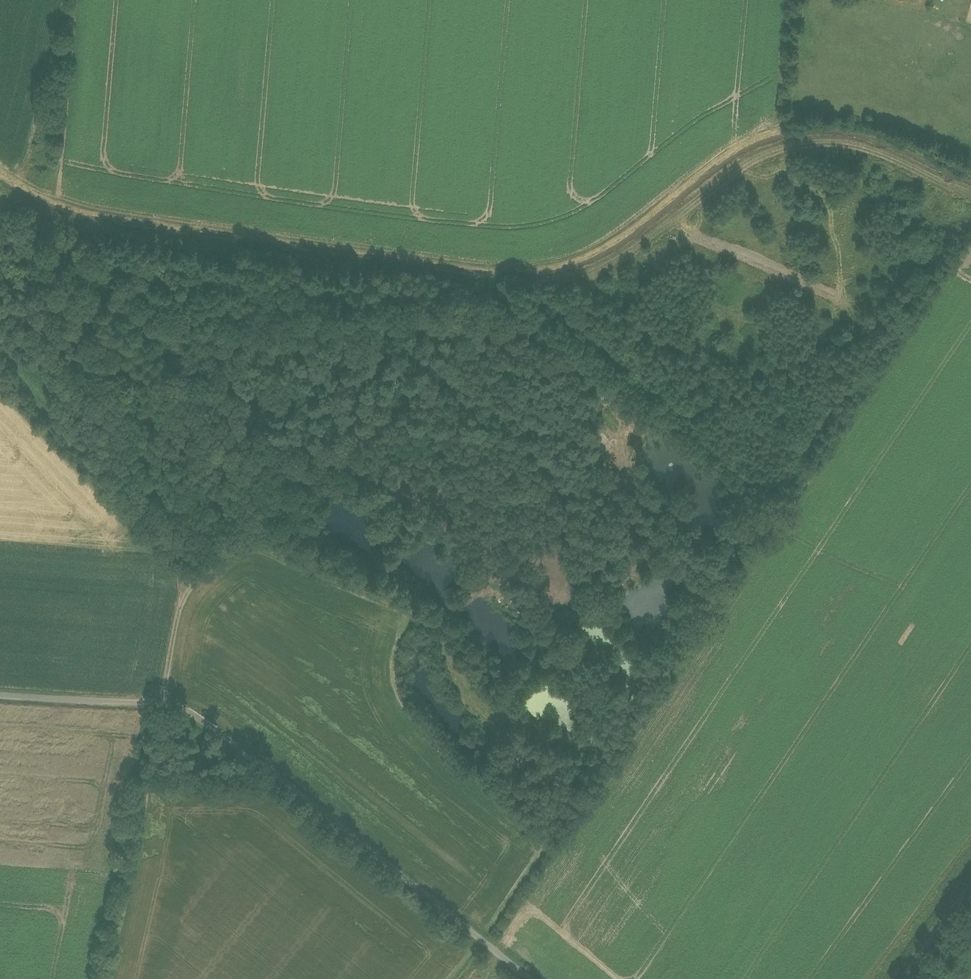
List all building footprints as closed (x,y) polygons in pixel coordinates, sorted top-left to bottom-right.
[(606,451),(613,461),(618,457),(611,447),(606,451)]
